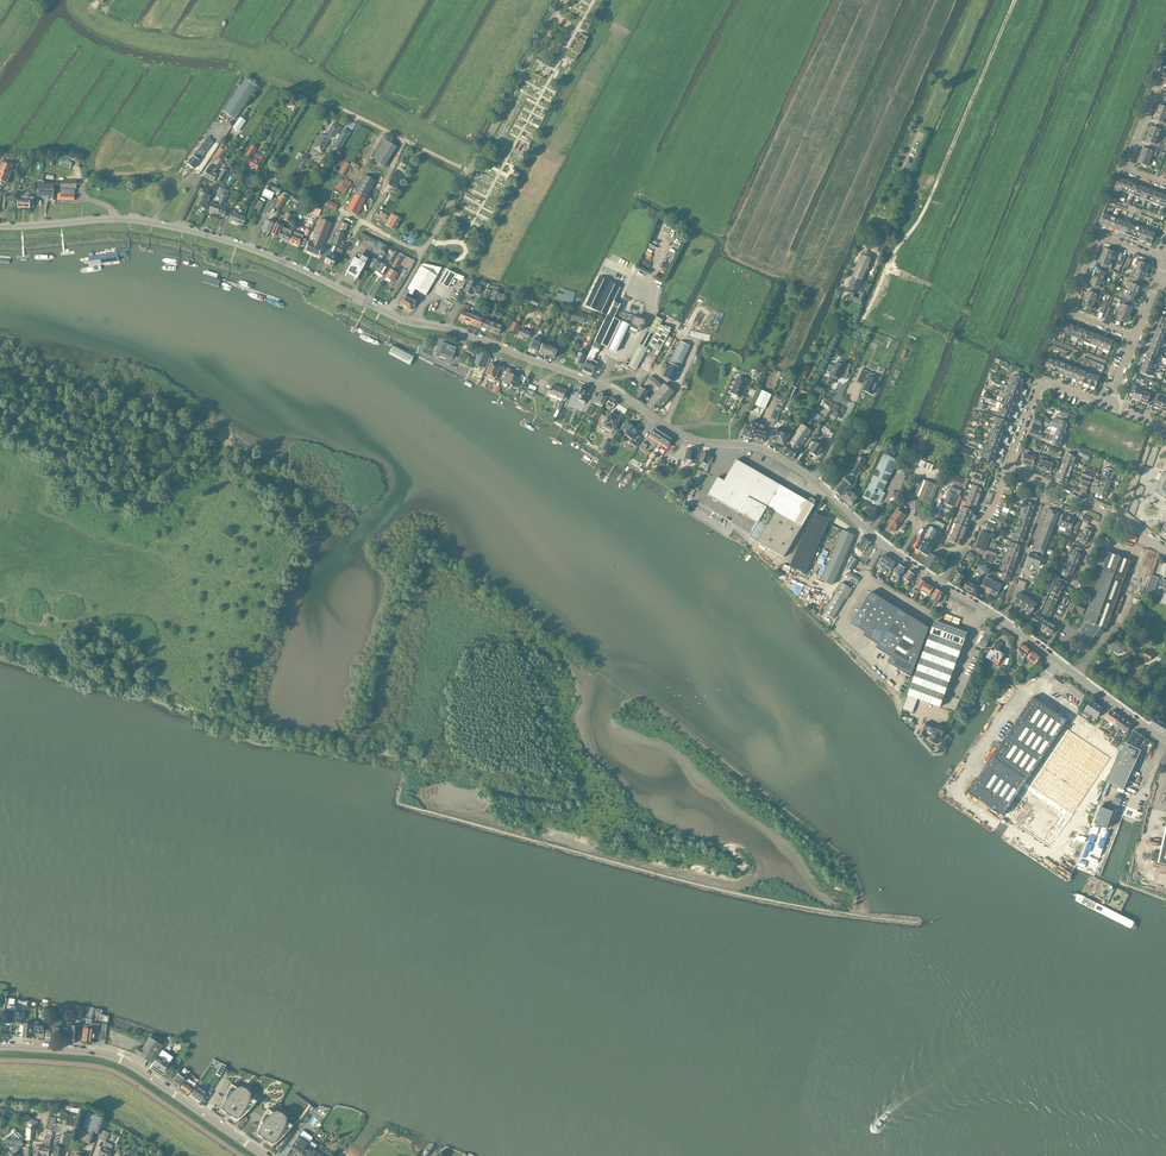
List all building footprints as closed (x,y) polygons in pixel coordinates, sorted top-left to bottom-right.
[(585,42),(588,37),(580,33),(576,40),(577,41),(572,49),(569,47),(564,56),(574,61),(578,55),(579,55),(586,42),(585,42)] [(1162,84),(1165,74),(1165,73),(1160,71),(1156,81),(1162,84)] [(235,119),(256,86),(245,79),(224,112),(235,119)] [(1157,113),(1165,116),(1165,108),(1160,105),(1157,113)] [(1158,125),(1165,128),(1165,127),(1165,121),(1165,120),(1165,118),(1165,116),(1157,113),(1154,120),(1159,122),(1158,125)] [(244,120),(246,117),(242,114),(233,128),(238,131),(245,121),(244,120)] [(1151,127),(1148,134),(1158,138),(1160,134),(1163,135),(1165,128),(1158,125),(1156,129),(1151,127)] [(329,139),(332,138),(334,138),(338,140),(334,146),(339,150),(345,139),(340,136),(339,137),(336,135),(338,131),(331,127),(327,133),(322,134),(314,148),(321,152),(329,139)] [(1151,143),(1149,147),(1157,150),(1160,143),(1157,142),(1158,138),(1148,134),(1146,141),(1151,143)] [(191,166),(194,168),(199,161),(202,158),(213,141),(207,137),(205,139),(197,150),(196,152),(195,154),(193,156),(193,157),(192,156),(191,156),(190,157),(190,159),(191,159),(190,161),(189,161),(189,162),(188,164),(189,165),(190,166),(191,166)] [(384,167),(397,147),(385,139),(372,159),(384,167)] [(245,156),(250,159),(252,160),(249,165),(257,169),(260,163),(263,157),(254,152),(256,148),(257,149),(258,146),(253,143),(245,156)] [(219,158),(226,147),(222,144),(215,156),(219,158)] [(1143,148),(1140,155),(1150,159),(1152,155),(1155,156),(1157,150),(1149,147),(1148,150),(1143,148)] [(1152,164),(1150,164),(1151,163),(1150,162),(1149,161),(1150,159),(1140,155),(1138,162),(1151,167),(1152,164)] [(358,170),(360,166),(355,163),(355,164),(345,158),(344,161),(343,160),(336,171),(343,175),(350,164),(353,166),(353,167),(358,170)] [(70,168),(72,162),(61,159),(59,165),(70,168)] [(0,185),(9,162),(3,160),(2,162),(1,163),(2,163),(1,166),(0,166),(0,167),(0,185)] [(9,162),(0,185),(2,185),(3,184),(4,184),(5,184),(6,183),(7,183),(8,183),(7,183),(9,179),(10,175),(11,175),(11,174),(12,171),(12,170),(16,172),(18,165),(14,164),(9,162)] [(203,176),(208,179),(216,166),(215,168),(210,165),(203,176)] [(216,166),(208,179),(213,182),(217,175),(214,173),(216,170),(217,170),(219,167),(216,166)] [(222,182),(228,172),(223,169),(217,179),(222,182)] [(366,199),(376,181),(365,175),(355,193),(346,209),(357,215),(362,206),(366,199)] [(245,183),(253,187),(256,181),(248,178),(245,183)] [(1114,188),(1121,191),(1125,180),(1118,178),(1114,188)] [(344,194),(352,183),(346,179),(345,181),(342,179),(335,189),(344,194)] [(61,189),(66,189),(76,189),(76,180),(61,180),(61,189)] [(1125,180),(1121,191),(1127,193),(1131,183),(1125,180)] [(1131,183),(1127,193),(1133,195),(1137,185),(1131,183)] [(39,184),(38,196),(53,197),(54,185),(39,184)] [(280,191),(281,190),(268,184),(262,195),(271,200),(272,198),(275,200),(280,191)] [(1137,185),(1133,195),(1140,198),(1144,187),(1137,185)] [(1144,187),(1140,198),(1146,200),(1150,190),(1144,187)] [(61,200),(66,200),(66,190),(61,190),(58,190),(58,193),(57,200),(61,200)] [(66,190),(66,200),(74,200),(74,195),(74,190),(66,190)] [(1150,190),(1146,200),(1152,203),(1156,192),(1150,190)] [(1156,192),(1152,203),(1159,205),(1163,195),(1156,192)] [(211,196),(208,195),(204,193),(201,199),(198,198),(196,203),(199,204),(198,206),(205,210),(211,196)] [(219,206),(216,214),(224,217),(227,209),(223,207),(227,196),(224,195),(223,196),(221,195),(217,205),(219,206)] [(275,207),(279,210),(285,201),(286,198),(281,196),(275,207)] [(18,200),(18,207),(22,207),(29,208),(30,204),(34,204),(34,201),(34,198),(30,197),(23,197),(23,200),(18,200)] [(302,201),(299,200),(293,197),(292,200),(300,205),(302,201)] [(246,206),(252,209),(254,203),(251,202),(252,200),(249,199),(246,206)] [(324,205),(329,208),(335,211),(338,206),(327,200),(324,205)] [(252,211),(257,213),(262,203),(257,201),(252,211)] [(209,211),(216,214),(219,206),(217,205),(212,203),(209,211)] [(230,220),(237,223),(243,210),(239,208),(236,214),(233,212),(230,220)] [(244,208),(243,210),(237,223),(243,226),(246,218),(244,217),(247,210),(244,208)] [(316,208),(313,214),(316,215),(318,216),(320,213),(321,210),(320,209),(316,208)] [(289,222),(292,215),(287,213),(284,220),(289,222)] [(394,230),(395,229),(401,219),(392,214),(385,224),(394,230)] [(1104,214),(1100,224),(1106,227),(1111,216),(1104,214)] [(1111,216),(1106,227),(1113,229),(1117,219),(1111,216)] [(321,219),(316,231),(327,235),(329,230),(331,224),(321,219)] [(1117,219),(1113,229),(1119,232),(1123,221),(1117,219)] [(269,232),(273,224),(266,220),(262,229),(269,233),(270,232),(269,232)] [(339,245),(344,234),(348,225),(341,221),(337,231),(333,242),(339,245)] [(1123,221),(1119,232),(1126,234),(1130,223),(1123,221)] [(283,226),(283,225),(276,222),(275,224),(271,233),(278,236),(282,227),(283,226)] [(1130,223),(1126,234),(1132,237),(1136,226),(1137,224),(1131,222),(1130,224),(1130,223)] [(1136,226),(1132,237),(1138,239),(1142,228),(1136,226)] [(290,235),(291,232),(286,229),(283,228),(281,231),(279,237),(288,241),(290,235)] [(1142,228),(1138,239),(1145,241),(1149,231),(1142,228)] [(318,256),(322,247),(327,235),(316,231),(311,243),(307,241),(306,244),(308,245),(306,251),(318,256)] [(1149,231),(1145,241),(1151,244),(1155,233),(1149,231)] [(299,246),(303,236),(295,232),(293,237),(292,236),(290,242),(299,246)] [(357,240),(374,248),(374,249),(378,241),(361,233),(357,240)] [(880,241),(875,251),(881,254),(885,244),(880,241)] [(375,248),(385,253),(388,248),(378,242),(375,248)] [(340,256),(344,248),(335,244),(331,252),(340,256)] [(1104,248),(1101,256),(1111,259),(1113,255),(1116,257),(1117,254),(1104,248)] [(394,251),(388,262),(392,264),(398,253),(394,251)] [(861,255),(851,276),(862,281),(872,260),(870,259),(872,254),(864,251),(863,255),(861,255)] [(333,266),(337,257),(334,256),(334,255),(330,253),(329,253),(325,262),(326,262),(325,263),(327,264),(327,263),(329,264),(330,265),(331,265),(333,266)] [(397,267),(404,255),(399,253),(397,257),(393,264),(397,267)] [(362,256),(359,261),(365,264),(368,259),(362,256)] [(1104,265),(1102,268),(1110,271),(1113,265),(1110,263),(1111,259),(1101,256),(1099,263),(1104,265)] [(357,279),(365,264),(359,261),(355,258),(346,273),(357,279)] [(380,263),(381,260),(378,258),(376,261),(374,259),(369,267),(375,271),(380,263)] [(642,260),(638,266),(647,271),(650,264),(642,260)] [(1138,265),(1137,269),(1146,273),(1149,266),(1136,261),(1135,264),(1138,265)] [(382,275),(387,267),(385,266),(386,263),(383,262),(382,264),(380,263),(375,271),(382,275)] [(385,277),(392,281),(393,282),(398,275),(396,274),(397,273),(398,270),(392,266),(391,267),(385,277)] [(420,267),(406,291),(408,292),(412,294),(415,289),(425,295),(437,276),(420,266),(420,267)] [(1096,270),(1093,277),(1103,281),(1105,277),(1108,278),(1110,271),(1102,268),(1101,272),(1096,270)] [(1132,272),(1129,279),(1137,282),(1139,278),(1144,280),(1146,273),(1137,269),(1135,273),(1132,272)] [(446,270),(439,283),(448,288),(456,274),(446,270)] [(218,287),(220,280),(205,275),(202,282),(218,287)] [(851,276),(847,287),(858,291),(864,293),(867,286),(861,284),(862,281),(851,276)] [(1095,286),(1094,289),(1102,293),(1105,286),(1102,285),(1103,281),(1093,277),(1090,284),(1095,286)] [(596,283),(618,293),(620,288),(598,278),(596,283)] [(1130,287),(1128,291),(1138,294),(1141,287),(1136,285),(1137,282),(1129,279),(1126,285),(1130,287)] [(476,285),(476,283),(469,280),(464,292),(471,295),(473,292),(479,295),(482,288),(476,285)] [(486,290),(488,285),(489,284),(487,283),(481,296),(487,298),(490,292),(486,290)] [(596,283),(585,305),(607,315),(594,342),(616,352),(625,333),(627,327),(628,325),(620,322),(621,321),(614,318),(620,305),(613,302),(618,293),(596,283)] [(494,291),(490,299),(497,302),(501,294),(497,292),(497,291),(495,289),(494,291)] [(572,303),(575,292),(565,289),(563,295),(556,293),(554,298),(572,303)] [(1088,291),(1085,298),(1095,302),(1096,298),(1100,299),(1102,293),(1094,289),(1093,293),(1088,291)] [(412,306),(413,307),(414,306),(415,305),(415,304),(415,303),(415,302),(405,297),(408,292),(406,291),(404,290),(398,300),(402,302),(401,304),(404,305),(404,306),(404,307),(407,308),(411,310),(412,306)] [(1123,293),(1121,300),(1129,303),(1130,300),(1135,302),(1138,294),(1128,291),(1127,295),(1123,293)] [(861,303),(865,295),(860,292),(858,297),(853,295),(851,299),(861,303)] [(504,304),(507,296),(504,295),(501,294),(498,302),(504,304)] [(1093,306),(1095,302),(1085,298),(1082,306),(1095,311),(1097,307),(1093,306)] [(1121,308),(1120,312),(1130,316),(1133,309),(1128,307),(1129,303),(1121,300),(1118,307),(1121,308)] [(1106,315),(1103,320),(1107,321),(1109,316),(1112,309),(1109,307),(1106,315)] [(1127,323),(1130,316),(1120,312),(1117,310),(1114,318),(1127,323)] [(459,318),(470,322),(472,315),(467,313),(462,311),(459,318)] [(583,323),(585,316),(573,312),(571,319),(583,323)] [(472,315),(470,322),(480,326),(483,319),(483,317),(473,313),(472,315)] [(621,321),(620,322),(628,325),(627,327),(630,328),(630,329),(630,330),(630,331),(631,331),(631,332),(632,332),(633,332),(634,332),(634,331),(635,331),(635,330),(637,330),(638,330),(638,331),(639,331),(640,331),(641,330),(641,329),(641,328),(640,328),(643,324),(644,324),(644,323),(644,322),(644,321),(643,321),(643,320),(642,320),(625,314),(624,319),(627,321),(626,323),(621,321)] [(655,334),(649,346),(659,352),(671,330),(660,325),(662,320),(656,317),(649,330),(655,334)] [(516,333),(519,325),(521,320),(518,318),(516,323),(513,322),(509,331),(516,333)] [(482,327),(487,329),(490,322),(485,320),(482,327)] [(1063,321),(1059,332),(1065,334),(1069,324),(1063,321)] [(490,322),(487,329),(493,332),(496,324),(490,322)] [(496,324),(493,332),(499,334),(502,327),(496,324)] [(1069,324),(1065,334),(1064,337),(1070,340),(1071,337),(1075,326),(1069,324)] [(1157,331),(1165,334),(1165,336),(1165,326),(1159,324),(1157,331)] [(1075,326),(1071,337),(1078,339),(1082,329),(1075,326)] [(528,339),(531,330),(525,327),(524,330),(520,329),(518,334),(528,339)] [(1082,329),(1078,339),(1084,342),(1088,331),(1082,329)] [(638,345),(639,345),(646,349),(654,334),(647,330),(638,345)] [(1088,331),(1084,342),(1090,344),(1094,334),(1088,331)] [(1154,338),(1164,341),(1163,343),(1165,344),(1165,341),(1164,340),(1165,336),(1165,334),(1157,331),(1154,338)] [(1094,334),(1090,344),(1097,347),(1101,336),(1094,334)] [(1101,336),(1097,347),(1103,349),(1107,338),(1101,336)] [(588,349),(593,338),(591,337),(588,341),(585,340),(584,342),(587,344),(586,348),(588,349)] [(440,338),(435,353),(438,354),(440,355),(441,353),(444,354),(445,357),(451,359),(455,347),(456,344),(453,343),(445,340),(440,338)] [(1107,338),(1103,349),(1110,352),(1114,341),(1107,338)] [(1161,348),(1160,349),(1165,351),(1165,349),(1161,347),(1163,343),(1164,341),(1154,338),(1151,344),(1161,348)] [(538,352),(542,343),(533,339),(529,348),(538,352)] [(679,367),(689,346),(679,341),(669,363),(679,367)] [(544,354),(547,355),(550,347),(543,344),(539,353),(544,355),(544,354)] [(592,347),(590,351),(596,354),(597,352),(598,353),(599,350),(600,347),(594,344),(592,347)] [(1151,344),(1149,351),(1158,355),(1158,356),(1162,358),(1163,356),(1159,354),(1160,349),(1161,348),(1151,344)] [(550,347),(547,355),(549,356),(554,358),(557,349),(550,347)] [(636,369),(646,350),(638,347),(628,366),(636,369)] [(581,364),(585,355),(586,353),(579,350),(579,353),(578,353),(575,362),(581,364)] [(590,351),(587,358),(593,361),(596,354),(590,351)] [(1155,362),(1155,363),(1159,365),(1160,362),(1156,361),(1158,356),(1158,355),(1149,351),(1146,358),(1155,362)] [(479,352),(474,364),(482,367),(486,369),(489,362),(485,360),(487,356),(479,352)] [(1049,357),(1045,368),(1051,370),(1055,360),(1049,357)] [(1146,358),(1143,365),(1153,369),(1152,370),(1157,372),(1158,369),(1153,368),(1155,363),(1155,362),(1146,358)] [(597,363),(591,361),(591,360),(587,359),(587,360),(582,370),(592,374),(597,363)] [(1055,360),(1051,370),(1057,373),(1062,362),(1055,360)] [(1062,362),(1057,373),(1064,375),(1068,365),(1062,362)] [(490,363),(485,375),(485,376),(495,380),(500,367),(490,363)] [(669,363),(663,377),(673,382),(679,368),(669,363)] [(850,365),(845,363),(844,366),(841,365),(841,364),(839,364),(835,363),(833,366),(829,364),(826,371),(830,373),(830,375),(839,379),(839,377),(845,380),(848,372),(847,372),(850,365)] [(806,377),(810,367),(805,365),(801,375),(806,377)] [(1068,365),(1064,375),(1070,378),(1074,367),(1068,365)] [(1152,370),(1153,369),(1143,365),(1141,372),(1150,376),(1150,377),(1154,379),(1155,376),(1151,375),(1152,370)] [(1074,367),(1070,378),(1076,380),(1080,370),(1074,367)] [(516,387),(520,378),(511,374),(513,370),(506,368),(501,379),(504,380),(504,382),(516,387)] [(862,370),(857,382),(865,385),(862,390),(872,394),(874,389),(876,390),(880,381),(878,380),(873,378),(874,375),(862,370)] [(894,386),(900,372),(896,370),(890,385),(894,386)] [(1080,370),(1076,380),(1083,383),(1087,372),(1080,370)] [(1010,380),(1023,385),(1024,382),(1025,382),(1026,383),(1029,384),(1031,379),(1017,371),(1015,376),(1012,375),(1011,376),(1010,379),(1010,380)] [(1087,372),(1083,383),(1089,385),(1093,375),(1087,372)] [(653,390),(656,393),(651,398),(646,404),(647,406),(653,410),(655,408),(658,410),(674,392),(664,384),(662,385),(659,382),(660,382),(651,375),(644,385),(652,391),(653,390)] [(1093,375),(1089,385),(1096,388),(1100,377),(1093,375)] [(741,396),(748,382),(740,378),(737,383),(735,382),(730,393),(737,396),(738,394),(741,396)] [(1008,386),(1026,393),(1027,391),(1023,389),(1022,390),(1021,388),(1023,385),(1010,380),(1010,381),(1009,382),(1008,384),(1008,386)] [(562,399),(566,389),(558,386),(557,387),(553,385),(551,389),(550,389),(550,391),(549,390),(546,395),(557,400),(558,397),(562,399)] [(578,394),(576,398),(585,402),(586,399),(590,389),(585,387),(585,386),(583,385),(582,386),(582,385),(578,394)] [(1132,398),(1139,401),(1143,391),(1137,388),(1138,387),(1133,385),(1130,393),(1134,395),(1132,398)] [(792,386),(786,398),(793,401),(798,389),(792,386)] [(1006,392),(1018,397),(1019,394),(1021,393),(1021,394),(1025,395),(1026,393),(1008,386),(1006,388),(1006,390),(1006,392)] [(639,391),(636,395),(643,399),(647,391),(640,387),(638,390),(639,391)] [(754,397),(756,391),(750,388),(748,394),(754,397)] [(802,389),(800,392),(806,395),(812,398),(815,399),(817,396),(811,393),(802,389)] [(760,390),(753,405),(764,410),(771,395),(761,390),(760,390)] [(1143,391),(1139,401),(1147,404),(1148,400),(1152,402),(1155,393),(1151,392),(1151,394),(1143,391)] [(601,392),(596,400),(595,402),(602,406),(608,396),(605,395),(601,392)] [(1003,397),(1022,404),(1022,402),(1019,401),(1018,401),(1017,400),(1018,397),(1006,392),(1004,393),(1003,396),(1004,397),(1003,397)] [(1152,402),(1155,403),(1154,406),(1161,409),(1165,399),(1165,397),(1165,395),(1159,393),(1158,394),(1155,393),(1152,402)] [(606,405),(612,408),(614,404),(614,405),(615,404),(614,403),(616,400),(610,397),(606,405)] [(1001,403),(1014,408),(1015,405),(1016,404),(1017,405),(1021,407),(1022,404),(1003,397),(1003,398),(1004,398),(1002,399),(1001,401),(1002,403),(1001,403)] [(824,399),(820,405),(823,407),(824,406),(825,404),(830,408),(832,405),(833,404),(825,398),(824,399)] [(999,409),(1017,416),(1018,413),(1014,412),(1013,412),(1013,411),(1014,408),(1001,403),(1000,405),(999,407),(999,409)] [(997,415),(1009,419),(1011,416),(1012,416),(1013,417),(1016,418),(1017,416),(999,409),(998,410),(997,413),(997,414),(997,415)] [(811,410),(808,415),(818,422),(821,416),(811,410)] [(1069,414),(1060,411),(1058,417),(1067,420),(1069,414)] [(620,418),(610,413),(604,425),(613,430),(620,418)] [(1033,423),(1039,426),(1042,418),(1035,415),(1033,423)] [(994,423),(1012,430),(1013,427),(1009,426),(1008,426),(1007,425),(1009,422),(996,417),(995,418),(994,421),(994,423),(994,422),(994,423)] [(1052,423),(1052,424),(1056,426),(1066,429),(1068,423),(1060,420),(1054,418),(1052,422),(1052,423)] [(741,436),(753,440),(755,429),(756,429),(755,429),(757,424),(753,423),(753,422),(751,421),(749,426),(744,424),(741,436)] [(636,434),(638,431),(627,422),(621,430),(632,438),(629,442),(635,446),(641,438),(636,434)] [(992,428),(1004,433),(1005,430),(1007,429),(1007,430),(1011,432),(1012,430),(994,423),(992,424),(992,426),(992,428)] [(755,429),(753,440),(763,443),(767,433),(766,433),(767,431),(767,430),(767,429),(766,429),(766,428),(765,428),(763,427),(764,426),(758,424),(757,429),(755,429),(756,429),(755,429)] [(1050,426),(1049,430),(1056,432),(1064,435),(1066,429),(1056,426),(1052,424),(1051,426),(1050,426)] [(792,458),(811,431),(801,425),(793,436),(787,445),(782,452),(792,458)] [(1032,425),(1031,430),(1040,433),(1042,428),(1032,425)] [(655,428),(649,436),(654,439),(658,442),(663,434),(662,433),(662,432),(660,431),(657,429),(656,429),(655,428)] [(989,434),(1007,441),(1008,439),(1005,437),(1004,438),(1003,436),(1004,433),(992,428),(992,429),(990,430),(989,432),(990,434),(989,434)] [(773,440),(776,442),(782,433),(776,429),(770,438),(773,440)] [(1028,435),(1041,440),(1042,435),(1030,430),(1028,435)] [(1050,434),(1049,436),(1062,441),(1064,435),(1056,432),(1054,436),(1050,434)] [(782,433),(776,442),(780,444),(783,445),(788,436),(782,433)] [(658,442),(656,445),(660,448),(661,447),(662,445),(668,436),(665,434),(665,435),(663,434),(658,442)] [(987,439),(987,440),(1000,444),(1001,441),(1002,441),(1003,442),(1007,443),(1007,441),(989,434),(990,434),(988,435),(987,438),(988,440),(987,439)] [(662,445),(661,447),(661,448),(665,451),(665,450),(666,450),(667,448),(668,448),(668,447),(672,440),(672,439),(672,440),(671,439),(670,439),(671,438),(668,436),(662,445)] [(1048,437),(1047,440),(1050,441),(1051,440),(1053,441),(1052,444),(1060,447),(1062,441),(1049,436),(1048,437)] [(985,445),(1003,452),(1004,450),(1000,448),(999,449),(999,447),(1000,444),(987,440),(986,441),(985,443),(985,445)] [(821,447),(823,444),(820,442),(817,445),(814,442),(813,443),(811,441),(809,445),(811,446),(808,451),(816,456),(822,448),(821,447)] [(643,442),(639,448),(644,451),(648,446),(644,443),(643,442)] [(983,451),(995,456),(997,453),(998,452),(999,453),(1002,454),(1003,452),(985,445),(984,447),(983,449),(983,451)] [(962,447),(959,452),(969,456),(971,451),(962,447)] [(696,464),(698,453),(695,452),(696,451),(692,450),(692,449),(689,448),(688,449),(687,449),(685,459),(691,461),(691,462),(696,464)] [(1033,466),(1036,458),(1028,455),(1030,451),(1028,450),(1023,448),(1021,454),(1024,456),(1022,463),(1033,466)] [(993,462),(995,456),(983,451),(982,452),(981,455),(981,457),(981,456),(981,457),(980,460),(988,464),(990,460),(993,462)] [(1089,460),(1091,455),(1078,451),(1077,455),(1089,460)] [(702,462),(707,464),(710,455),(709,455),(708,454),(705,453),(701,452),(698,463),(701,464),(702,462)] [(883,454),(866,489),(879,495),(896,460),(883,454)] [(1066,454),(1064,459),(1074,463),(1076,457),(1066,454)] [(1039,455),(1037,462),(1039,463),(1037,468),(1050,472),(1051,470),(1054,471),(1055,471),(1055,472),(1059,461),(1058,461),(1055,460),(1053,463),(1047,461),(1048,458),(1039,455)] [(856,476),(861,466),(867,457),(864,456),(863,458),(859,456),(856,460),(854,459),(853,462),(855,463),(854,465),(853,464),(852,466),(853,466),(849,472),(856,476)] [(1064,459),(1062,464),(1072,468),(1074,463),(1064,459)] [(777,483),(736,460),(723,481),(717,477),(716,479),(707,495),(738,513),(739,513),(756,522),(757,523),(748,537),(783,557),(813,506),(814,505),(812,504),(814,501),(809,499),(808,501),(777,484),(777,483)] [(936,473),(931,471),(933,465),(920,460),(918,465),(921,467),(919,472),(934,478),(936,473)] [(976,460),(973,469),(977,471),(979,466),(981,467),(982,462),(976,460)] [(1062,464),(1060,469),(1070,473),(1072,468),(1062,464)] [(1085,471),(1092,474),(1093,474),(1092,476),(1096,477),(1098,472),(1094,470),(1094,471),(1086,468),(1085,471)] [(1107,468),(1104,477),(1112,479),(1114,474),(1113,473),(1114,471),(1107,468)] [(1060,469),(1058,474),(1068,478),(1070,473),(1060,469)] [(975,475),(972,482),(983,486),(988,473),(984,472),(983,475),(979,474),(975,472),(974,475),(975,475)] [(1162,472),(1154,493),(1165,500),(1165,474),(1162,472)] [(1056,479),(1057,479),(1056,481),(1063,484),(1063,482),(1066,483),(1068,478),(1058,474),(1056,479)] [(1095,480),(1109,485),(1112,479),(1104,477),(1098,475),(1097,480),(1095,480)] [(962,486),(965,479),(956,476),(953,482),(962,486)] [(840,496),(850,485),(843,479),(833,490),(840,496)] [(931,503),(939,486),(922,479),(914,496),(931,503)] [(1097,485),(1096,487),(1108,491),(1109,485),(1095,480),(1094,484),(1097,485)] [(1023,483),(1020,488),(1027,491),(1029,486),(1023,483)] [(973,484),(971,490),(981,494),(983,489),(973,484)] [(1095,486),(1093,492),(1106,496),(1108,491),(1096,487),(1095,486)] [(949,491),(944,503),(954,507),(959,495),(961,491),(951,487),(949,491)] [(875,503),(879,495),(866,489),(862,497),(875,503)] [(971,490),(968,496),(979,500),(981,494),(971,490)] [(854,501),(857,498),(851,493),(850,494),(847,491),(841,497),(851,506),(855,502),(854,501)] [(968,496),(966,502),(976,506),(979,500),(968,496)] [(963,507),(974,511),(976,506),(966,502),(964,507),(963,507)] [(1027,502),(1025,508),(1033,511),(1035,505),(1027,502)] [(963,507),(961,513),(971,517),(973,511),(974,512),(974,511),(963,507)] [(1025,508),(1023,514),(1031,517),(1033,511),(1025,508)] [(1047,508),(1032,549),(1044,554),(1055,524),(1059,514),(1059,513),(1047,508)] [(894,532),(905,516),(899,511),(900,510),(899,510),(898,511),(897,510),(885,526),(894,532)] [(806,528),(789,566),(805,573),(827,524),(829,519),(816,513),(806,528)] [(961,513),(958,518),(969,522),(971,517),(961,513)] [(1001,514),(999,521),(1005,523),(1007,516),(1001,514)] [(1023,514),(1021,520),(1021,522),(1024,523),(1025,521),(1029,523),(1031,517),(1023,514)] [(1059,514),(1055,524),(1071,530),(1073,523),(1072,522),(1073,519),(1063,515),(1059,514)] [(1081,520),(1083,521),(1088,524),(1090,519),(1083,515),(1081,520)] [(958,518),(956,524),(967,528),(969,522),(958,518)] [(927,525),(915,549),(928,556),(935,543),(939,545),(944,535),(941,533),(945,525),(943,524),(934,519),(930,527),(927,525)] [(1021,522),(1018,528),(1026,530),(1028,524),(1029,523),(1025,521),(1024,523),(1021,522)] [(956,524),(954,530),(964,534),(967,528),(956,524)] [(1086,525),(1082,533),(1081,532),(1080,533),(1089,536),(1092,531),(1091,531),(1093,527),(1086,525)] [(997,527),(994,534),(1000,537),(1003,529),(997,527)] [(1018,528),(1016,534),(1024,537),(1026,530),(1018,528)] [(820,579),(820,580),(832,585),(832,584),(853,536),(854,535),(842,530),(820,579)] [(954,530),(952,535),(962,539),(964,534),(954,530)] [(985,551),(990,535),(982,532),(976,548),(985,551)] [(1080,539),(1079,540),(1078,542),(1085,545),(1086,542),(1087,542),(1089,536),(1080,533),(1078,538),(1080,539)] [(1022,543),(1024,537),(1016,534),(1014,540),(1022,543)] [(960,545),(962,539),(952,535),(949,541),(960,545)] [(862,552),(863,552),(870,542),(862,536),(855,546),(862,552)] [(1010,542),(1008,548),(1019,552),(1021,546),(1010,542)] [(1049,543),(1045,553),(1051,555),(1052,555),(1053,555),(1054,554),(1054,552),(1053,551),(1052,551),(1049,549),(1049,548),(1050,549),(1052,544),(1049,543)] [(1068,554),(1071,555),(1079,559),(1081,554),(1080,553),(1082,550),(1072,545),(1068,554)] [(1008,548),(1005,554),(1017,558),(1019,552),(1008,548)] [(1039,567),(1044,554),(1032,549),(1030,548),(1029,551),(1030,552),(1027,562),(1039,567)] [(855,560),(857,562),(863,554),(862,553),(862,552),(861,553),(860,552),(859,554),(855,560)] [(1106,629),(1131,561),(1108,552),(1102,571),(1092,567),(1082,594),(1092,598),(1077,638),(1088,645),(1101,627),(1106,629)] [(975,557),(969,553),(966,557),(970,559),(968,562),(971,564),(973,561),(975,557)] [(879,562),(877,565),(881,567),(883,569),(891,558),(885,554),(884,555),(883,557),(879,562)] [(935,562),(937,558),(930,554),(924,564),(931,569),(935,562)] [(1003,560),(1007,561),(1015,564),(1017,558),(1005,554),(1003,560)] [(1068,560),(1070,561),(1070,562),(1077,565),(1079,559),(1071,555),(1068,560)] [(891,558),(883,569),(885,570),(887,568),(886,568),(887,567),(891,570),(896,562),(891,558)] [(944,562),(937,558),(935,562),(941,566),(944,562)] [(1050,564),(1056,566),(1059,560),(1053,558),(1050,564)] [(851,570),(857,562),(855,560),(849,568),(851,570)] [(1062,565),(1074,570),(1077,565),(1070,562),(1066,560),(1065,563),(1063,562),(1062,565)] [(1007,561),(1005,567),(1013,570),(1015,564),(1007,561)] [(991,568),(985,563),(982,566),(989,571),(991,568)] [(900,576),(905,569),(899,564),(894,572),(900,576)] [(1063,576),(1069,578),(1071,575),(1074,577),(1075,575),(1074,574),(1073,574),(1074,570),(1062,565),(1061,567),(1066,569),(1065,573),(1063,576)] [(1005,567),(1002,573),(1010,576),(1013,570),(1005,567)] [(850,571),(846,576),(856,582),(860,577),(850,571)] [(910,581),(914,575),(909,571),(904,578),(910,581)] [(1052,577),(1055,579),(1057,580),(1067,584),(1068,580),(1059,576),(1056,575),(1057,573),(1054,571),(1052,577)] [(1008,582),(1010,576),(1002,573),(1000,579),(1008,582)] [(959,586),(964,577),(957,574),(952,582),(959,586)] [(1148,584),(1145,593),(1153,596),(1156,587),(1159,578),(1157,578),(1151,576),(1148,584)] [(980,588),(990,593),(993,587),(989,584),(992,580),(986,577),(980,588)] [(921,590),(926,583),(920,579),(916,586),(918,588),(917,591),(920,593),(921,590)] [(993,587),(990,593),(996,596),(1001,585),(992,580),(989,584),(993,587)] [(973,593),(977,586),(967,581),(964,588),(973,593)] [(1057,581),(1054,587),(1062,590),(1064,585),(1057,581)] [(846,599),(852,589),(841,582),(823,613),(832,619),(844,598),(846,599)] [(926,583),(921,590),(929,595),(934,588),(926,583)] [(1054,587),(1052,592),(1059,596),(1062,590),(1054,587)] [(936,603),(932,609),(937,612),(940,606),(937,604),(944,593),(936,589),(930,600),(936,603)] [(911,677),(929,628),(871,592),(851,623),(866,632),(864,635),(878,644),(876,648),(891,657),(887,662),(911,677)] [(1012,602),(1018,606),(1025,596),(1019,592),(1012,602)] [(1052,592),(1049,598),(1057,601),(1059,596),(1052,592)] [(1025,596),(1018,606),(1024,610),(1031,600),(1025,596)] [(1049,598),(1047,603),(1054,606),(1057,601),(1049,598)] [(1071,605),(1068,611),(1076,614),(1077,612),(1082,614),(1084,611),(1086,605),(1073,599),(1071,605)] [(1031,614),(1032,611),(1036,613),(1037,611),(1038,608),(1036,606),(1037,604),(1031,600),(1024,610),(1031,614)] [(1047,603),(1044,608),(1052,612),(1054,606),(1047,603)] [(1050,617),(1052,612),(1044,608),(1042,613),(1050,617)] [(1036,613),(1030,622),(1036,625),(1041,616),(1042,616),(1039,614),(1040,613),(1037,611),(1036,613)] [(1041,616),(1036,625),(1040,628),(1046,620),(1042,618),(1042,617),(1041,616)] [(1046,620),(1040,628),(1045,632),(1051,623),(1049,621),(1048,622),(1046,620)] [(935,621),(913,683),(945,695),(967,633),(935,621)] [(1051,623),(1045,632),(1051,635),(1056,626),(1055,625),(1054,626),(1051,624),(1051,623)] [(985,632),(982,639),(979,646),(985,648),(992,632),(990,631),(991,628),(983,625),(981,631),(985,632)] [(1123,652),(1125,649),(1123,648),(1124,646),(1118,642),(1120,639),(1117,637),(1115,639),(1114,639),(1109,645),(1113,648),(1112,649),(1118,654),(1121,651),(1123,652)] [(990,652),(987,658),(990,660),(990,659),(994,662),(995,659),(998,661),(1000,662),(1005,654),(1004,654),(1005,651),(1000,648),(1002,643),(998,640),(993,648),(995,650),(994,651),(991,650),(990,652)] [(1017,650),(1018,659),(1021,661),(1025,656),(1030,649),(1023,643),(1017,650)] [(1035,663),(1040,657),(1032,651),(1027,657),(1032,661),(1027,668),(1030,670),(1035,663)] [(1130,680),(1132,674),(1125,672),(1123,678),(1130,680)] [(1158,700),(1164,703),(1165,697),(1165,682),(1165,684),(1158,700)] [(945,695),(913,683),(908,696),(940,707),(945,695)] [(1033,697),(993,757),(969,793),(1003,815),(1027,780),(1067,720),(1033,697)] [(1096,718),(1103,708),(1092,701),(1085,711),(1096,718)] [(1105,719),(1109,721),(1113,724),(1119,716),(1111,710),(1105,719)] [(1115,725),(1120,729),(1126,721),(1120,717),(1115,725)] [(1165,735),(1165,724),(1154,717),(1150,724),(1154,726),(1153,727),(1165,735)] [(1126,721),(1120,729),(1126,733),(1132,725),(1126,721)] [(933,733),(933,734),(930,740),(938,744),(941,737),(942,737),(946,728),(938,724),(937,726),(928,722),(924,729),(933,733)] [(1141,750),(1139,749),(1142,744),(1144,745),(1146,741),(1144,740),(1145,738),(1133,731),(1126,743),(1125,743),(1107,782),(1123,790),(1141,750)] [(1157,773),(1163,774),(1164,770),(1165,765),(1163,764),(1164,763),(1165,761),(1165,762),(1165,754),(1164,753),(1160,761),(1158,768),(1157,773)] [(1107,829),(1113,812),(1101,807),(1094,824),(1107,829)] [(1160,853),(1153,851),(1151,860),(1165,864),(1165,825),(1160,853)] [(20,1023),(21,1012),(15,1011),(16,1009),(16,1008),(15,1007),(14,1007),(8,1006),(6,1020),(14,1021),(14,1022),(20,1023)] [(31,1038),(32,1022),(31,1021),(29,1021),(27,1022),(27,1024),(24,1023),(23,1037),(31,1038)] [(43,1037),(44,1025),(38,1025),(39,1022),(35,1022),(34,1033),(37,1033),(37,1036),(43,1037)] [(91,1029),(89,1042),(96,1043),(97,1039),(102,1040),(103,1036),(105,1037),(106,1032),(107,1024),(102,1024),(101,1031),(99,1031),(100,1024),(92,1023),(91,1029)] [(46,1029),(46,1036),(60,1038),(60,1036),(69,1037),(70,1028),(64,1027),(64,1029),(61,1028),(60,1028),(60,1025),(55,1024),(54,1027),(53,1027),(52,1026),(48,1026),(47,1026),(47,1030),(46,1029)] [(71,1025),(71,1041),(78,1041),(79,1026),(71,1025)] [(89,1042),(91,1029),(91,1026),(84,1025),(82,1040),(89,1042)] [(154,1060),(163,1045),(150,1037),(142,1050),(138,1047),(135,1051),(139,1054),(152,1063),(154,1060)] [(158,1068),(167,1054),(162,1051),(153,1064),(158,1068)] [(163,1071),(169,1063),(168,1062),(170,1060),(172,1061),(173,1059),(167,1054),(158,1068),(163,1071)] [(174,1082),(173,1083),(178,1087),(179,1086),(185,1077),(180,1073),(179,1074),(177,1073),(173,1078),(175,1080),(174,1082)] [(194,1087),(194,1086),(186,1080),(183,1083),(180,1087),(189,1093),(194,1087)] [(291,1129),(293,1126),(286,1122),(287,1118),(283,1113),(277,1111),(273,1113),(267,1108),(266,1110),(255,1103),(256,1101),(250,1097),(251,1093),(247,1088),(241,1086),(237,1088),(231,1084),(229,1087),(227,1090),(225,1094),(224,1097),(222,1101),(221,1104),(220,1108),(227,1113),(227,1114),(230,1116),(231,1115),(238,1120),(241,1118),(243,1116),(246,1114),(248,1111),(251,1109),(262,1117),(261,1120),(259,1123),(258,1126),(257,1129),(256,1132),(263,1137),(263,1138),(266,1141),(267,1140),(274,1145),(277,1143),(279,1140),(282,1138),(284,1136),(286,1134),(288,1131),(291,1129)] [(201,1101),(202,1099),(205,1101),(211,1093),(208,1091),(207,1093),(197,1086),(191,1094),(201,1101)] [(75,1126),(79,1113),(70,1110),(66,1124),(75,1126)] [(98,1134),(105,1116),(87,1110),(77,1139),(90,1144),(94,1132),(98,1134)] [(106,1142),(110,1133),(101,1129),(98,1138),(105,1141),(106,1142)] [(12,1133),(1,1143),(12,1155),(25,1145),(21,1141),(24,1139),(18,1132),(16,1134),(15,1134),(16,1133),(16,1131),(15,1130),(14,1130),(12,1130),(11,1131),(11,1132),(12,1133)] [(75,1134),(65,1132),(61,1147),(56,1145),(53,1155),(63,1155),(64,1150),(70,1151),(71,1148),(75,1134)] [(301,1155),(309,1143),(309,1142),(299,1136),(291,1148),(301,1155)] [(51,1138),(44,1137),(43,1147),(35,1145),(34,1155),(41,1155),(42,1154),(48,1155),(51,1138)] [(111,1151),(110,1150),(113,1145),(106,1142),(105,1141),(103,1147),(102,1146),(98,1154),(99,1154),(98,1155),(109,1155),(111,1151)] [(301,1155),(300,1155),(314,1155),(317,1152),(318,1150),(315,1148),(315,1147),(317,1145),(310,1141),(309,1142),(309,1143),(301,1155)] [(140,1147),(135,1144),(131,1151),(129,1150),(126,1155),(124,1155),(123,1155),(135,1155),(140,1147)]
